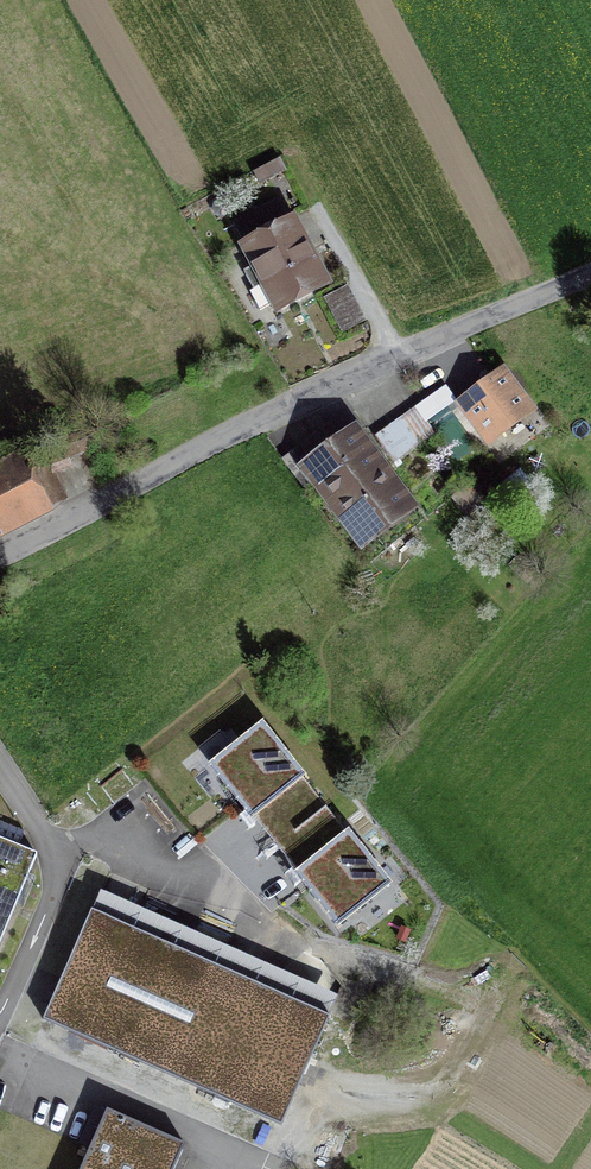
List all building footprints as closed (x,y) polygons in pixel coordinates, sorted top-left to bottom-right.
[(281,201),(235,226),(256,264),(244,271),(263,307),(275,300),(279,306),(324,282),(281,201)] [(347,286),(324,297),(342,333),(365,321),(347,286)] [(502,374),(463,403),(490,440),(530,411),(502,374)] [(416,407),(374,436),(393,462),(434,433),(416,407)] [(306,489),(323,477),(347,510),(340,515),(361,544),(404,512),(346,435),(341,439),(330,424),(284,459),(306,489)] [(0,477),(0,524),(17,515),(20,521),(61,500),(35,450),(18,458),(22,465),(0,477)] [(262,725),(211,766),(252,817),(263,808),(286,838),(327,806),(262,725)] [(389,884),(327,806),(286,838),(308,865),(297,873),(338,924),(389,884)] [(37,855),(0,839),(0,943),(37,855)] [(331,1015),(93,909),(44,1020),(281,1127),(331,1015)] [(107,1109),(81,1168),(174,1168),(185,1144),(107,1109)]
